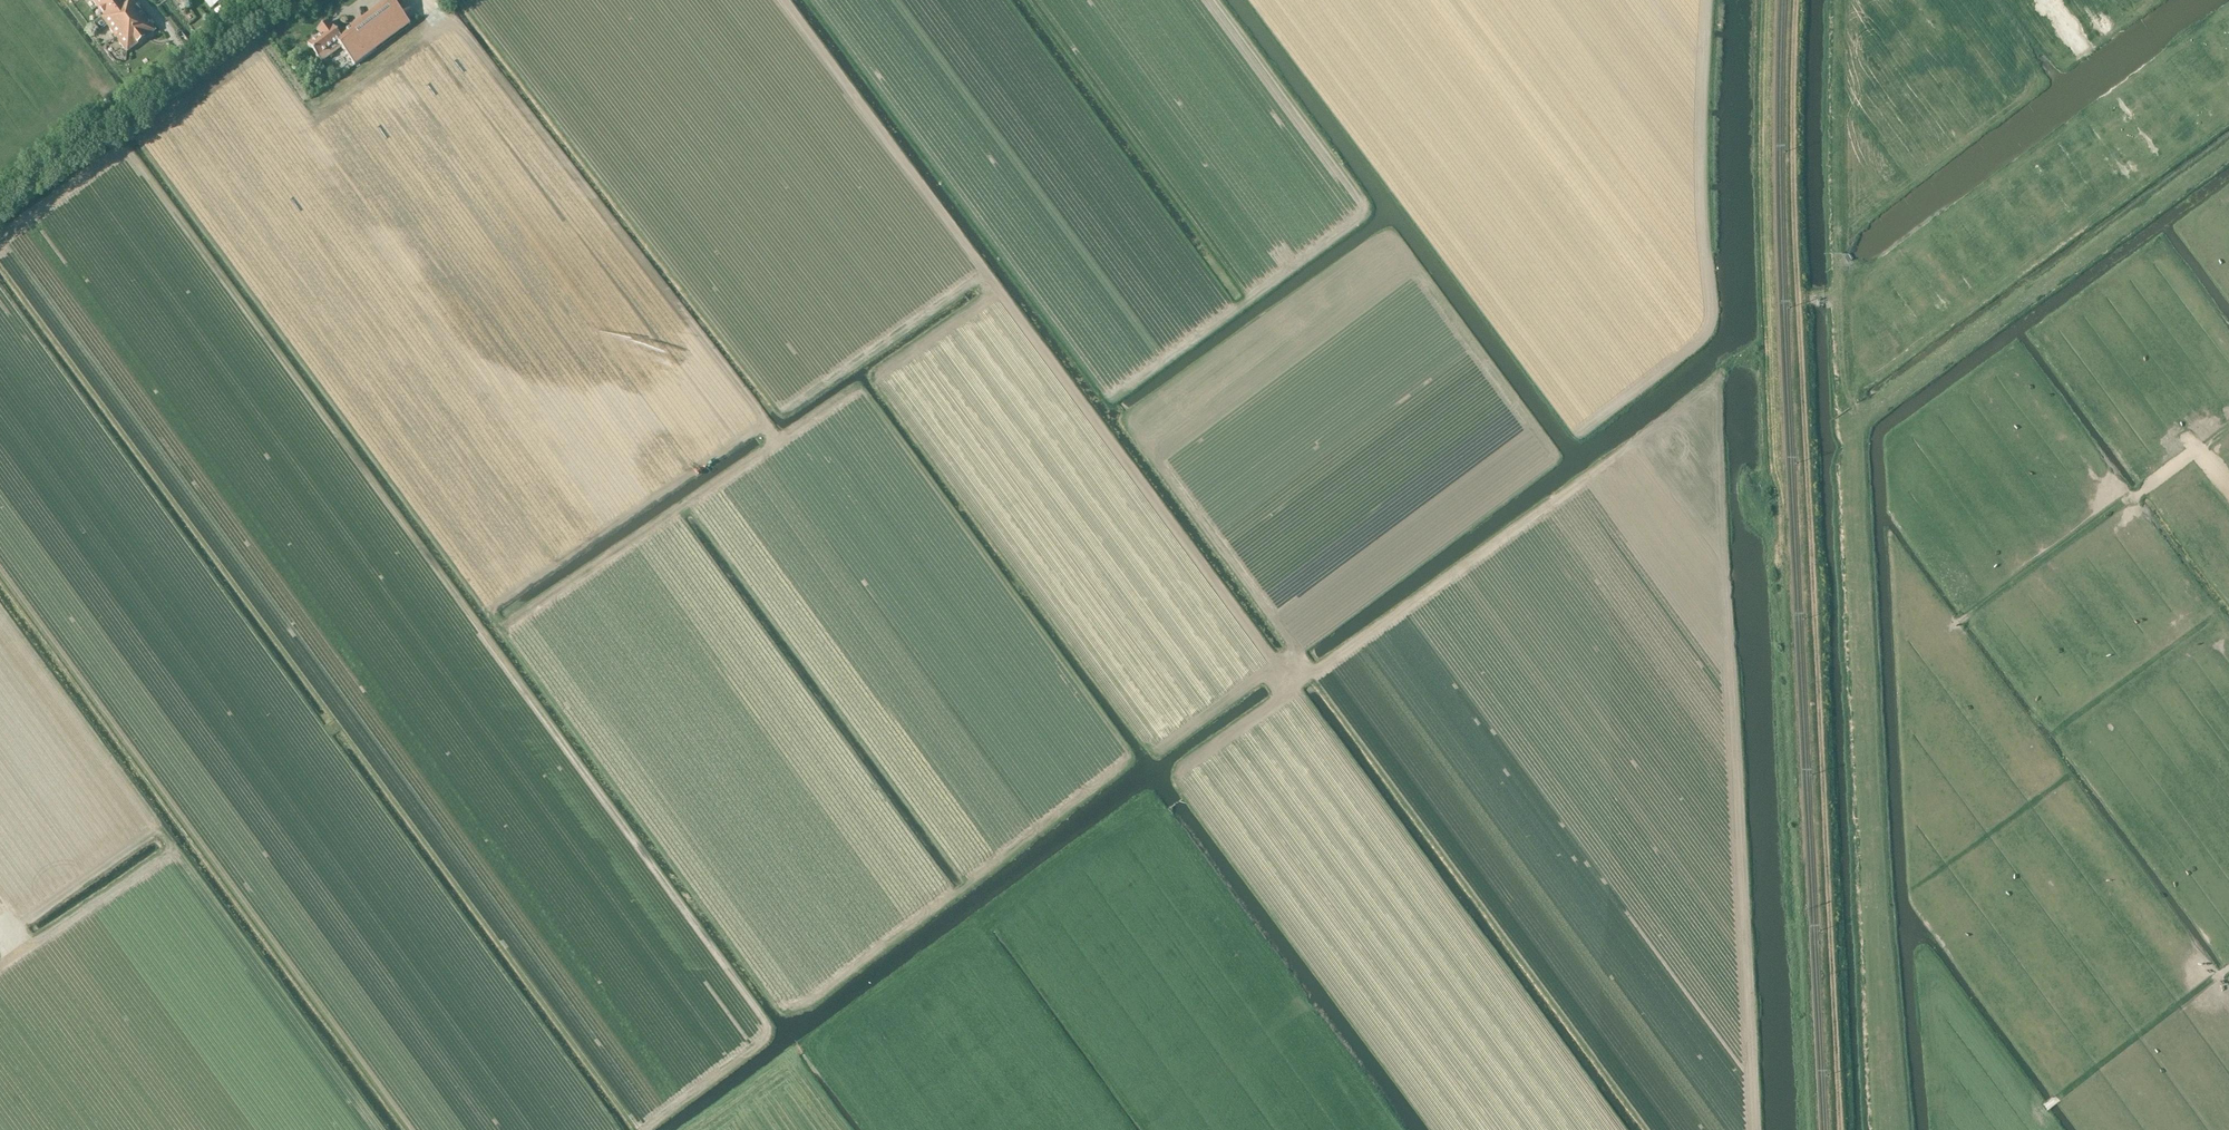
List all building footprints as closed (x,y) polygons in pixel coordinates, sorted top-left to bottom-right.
[(101,18),(127,53),(156,31),(133,0),(92,0),(104,16),(101,18)] [(338,33),(333,26),(331,27),(328,23),(317,31),(321,35),(308,44),(319,59),(328,53),(330,56),(342,48),(355,66),(411,25),(392,0),(391,0),(353,29),(352,27),(343,34),(338,33)]
